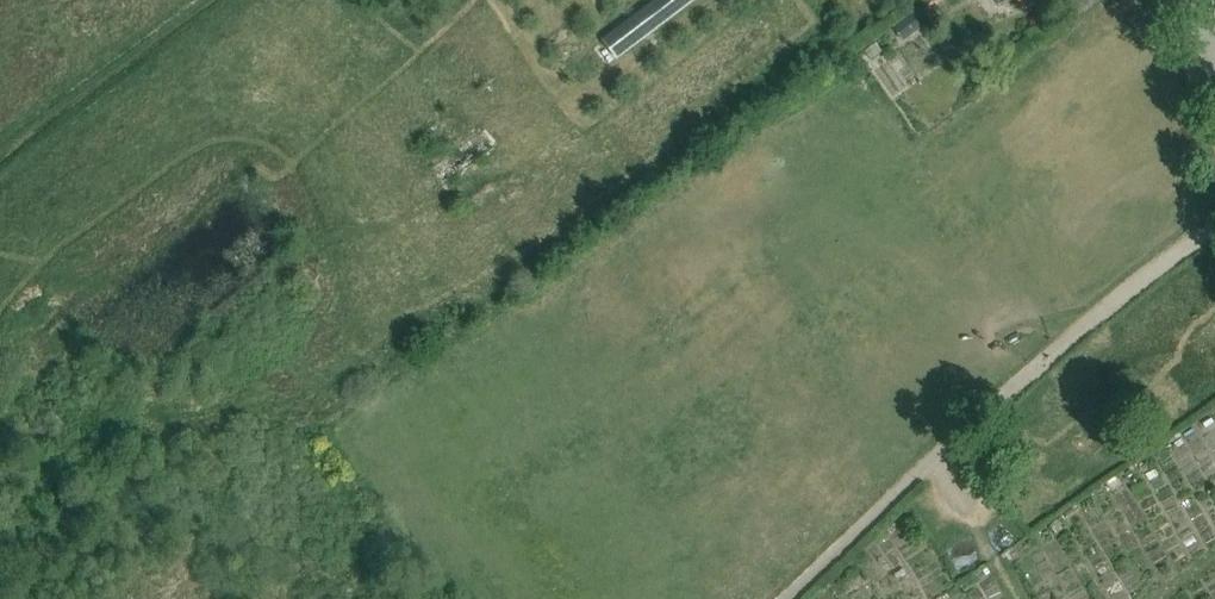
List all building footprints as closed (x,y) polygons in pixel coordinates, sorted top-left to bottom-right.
[(599,49),(612,67),(701,0),(664,0),(599,49)] [(999,7),(1017,0),(1022,12),(1042,5),(1040,0),(996,0),(999,7)] [(893,27),(902,38),(926,20),(917,9),(893,27)] [(876,44),(865,53),(872,62),(883,53),(876,44)]
